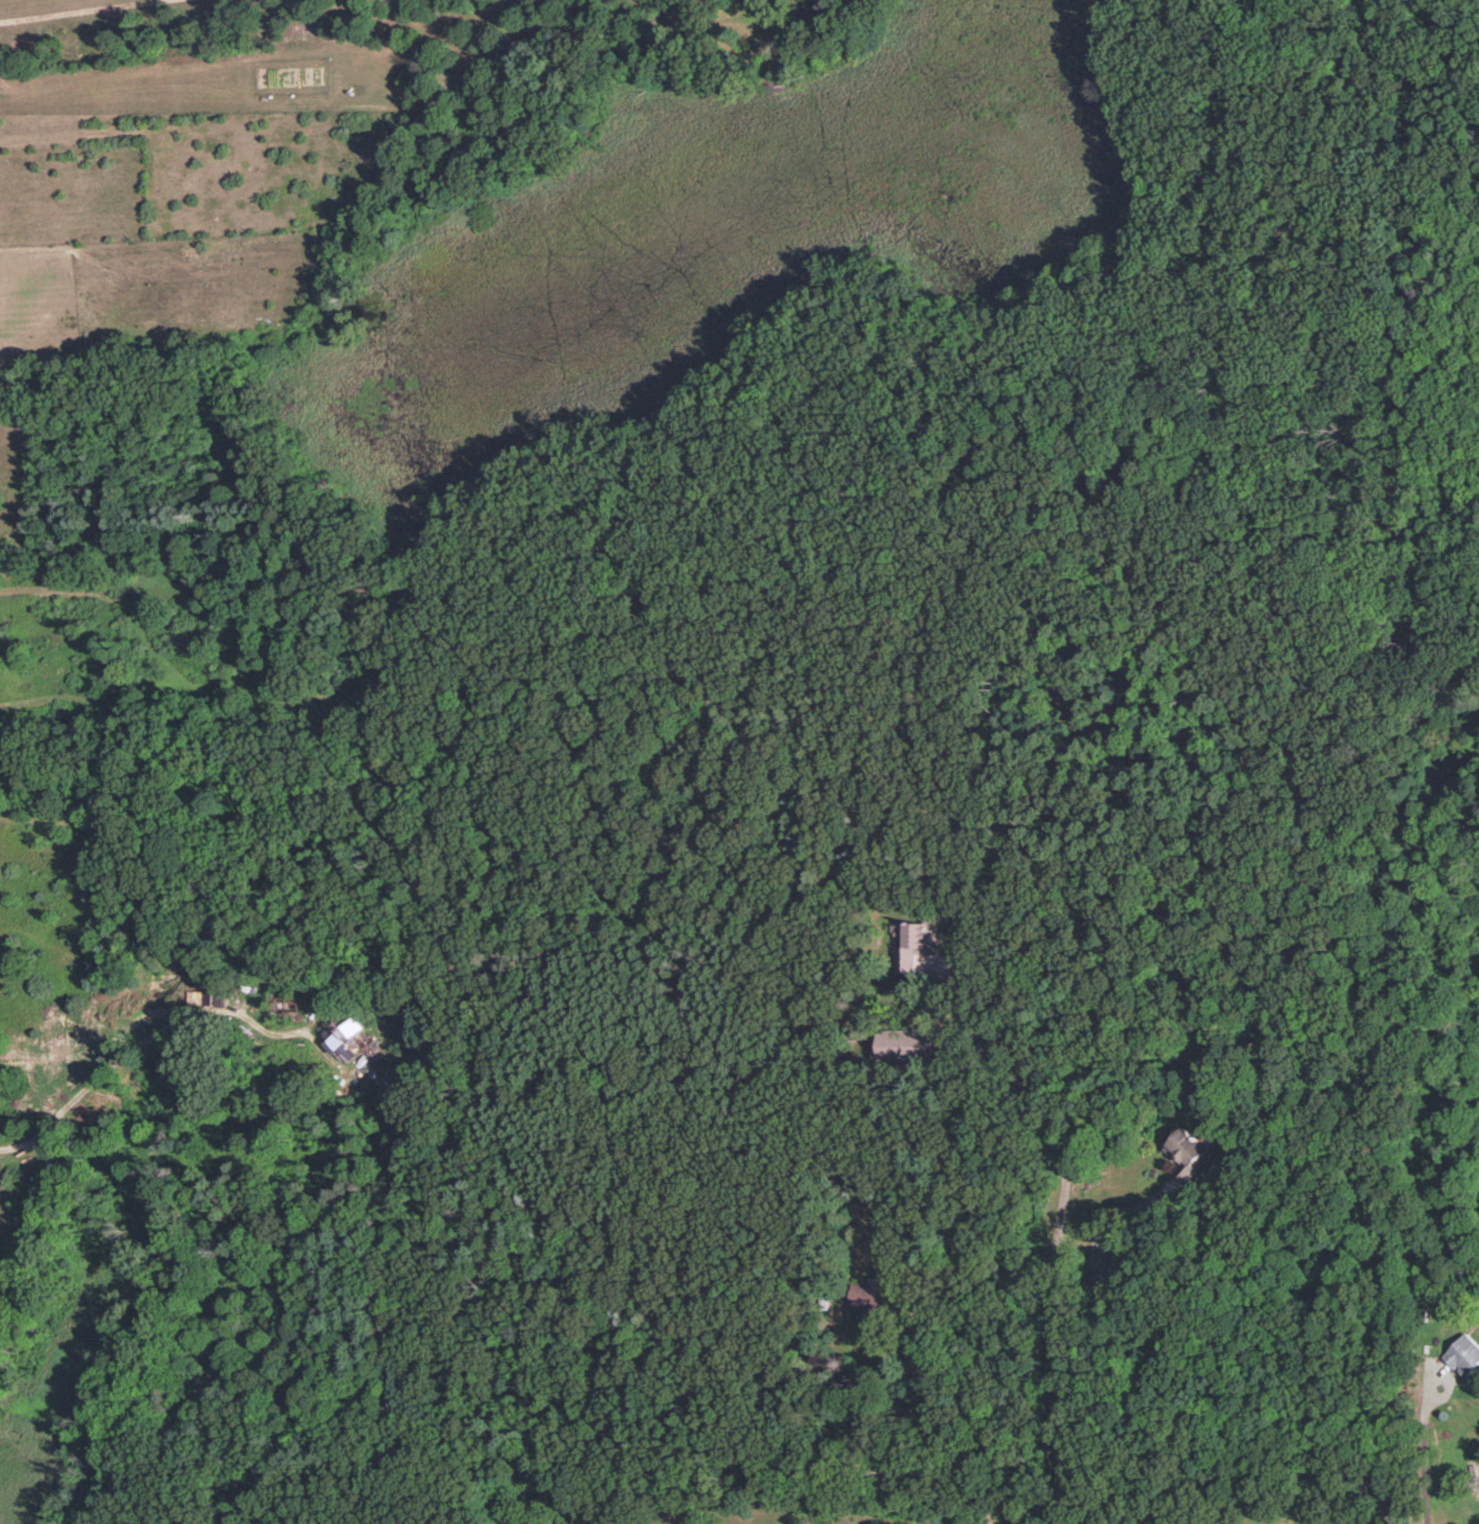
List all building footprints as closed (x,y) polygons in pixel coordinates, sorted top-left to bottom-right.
[(897,972),(916,972),(916,950),(934,950),(934,922),(904,922),(904,945),(897,945),(897,972)] [(366,1026),(355,1015),(339,1029),(334,1024),(321,1035),(347,1063),(358,1054),(352,1047),(357,1042),(354,1037),(366,1026)] [(880,1058),(941,1058),(941,1028),(879,1029),(880,1058)] [(1166,1148),(1185,1164),(1176,1174),(1187,1183),(1200,1167),(1197,1164),(1207,1151),(1191,1138),(1195,1133),(1185,1125),(1166,1148)] [(1092,1252),(1094,1286),(1117,1285),(1115,1251),(1092,1252)] [(852,1309),(867,1309),(867,1318),(885,1318),(887,1282),(853,1281),(852,1309)] [(1478,1364),(1478,1343),(1466,1332),(1444,1356),(1467,1377),(1478,1364)]
